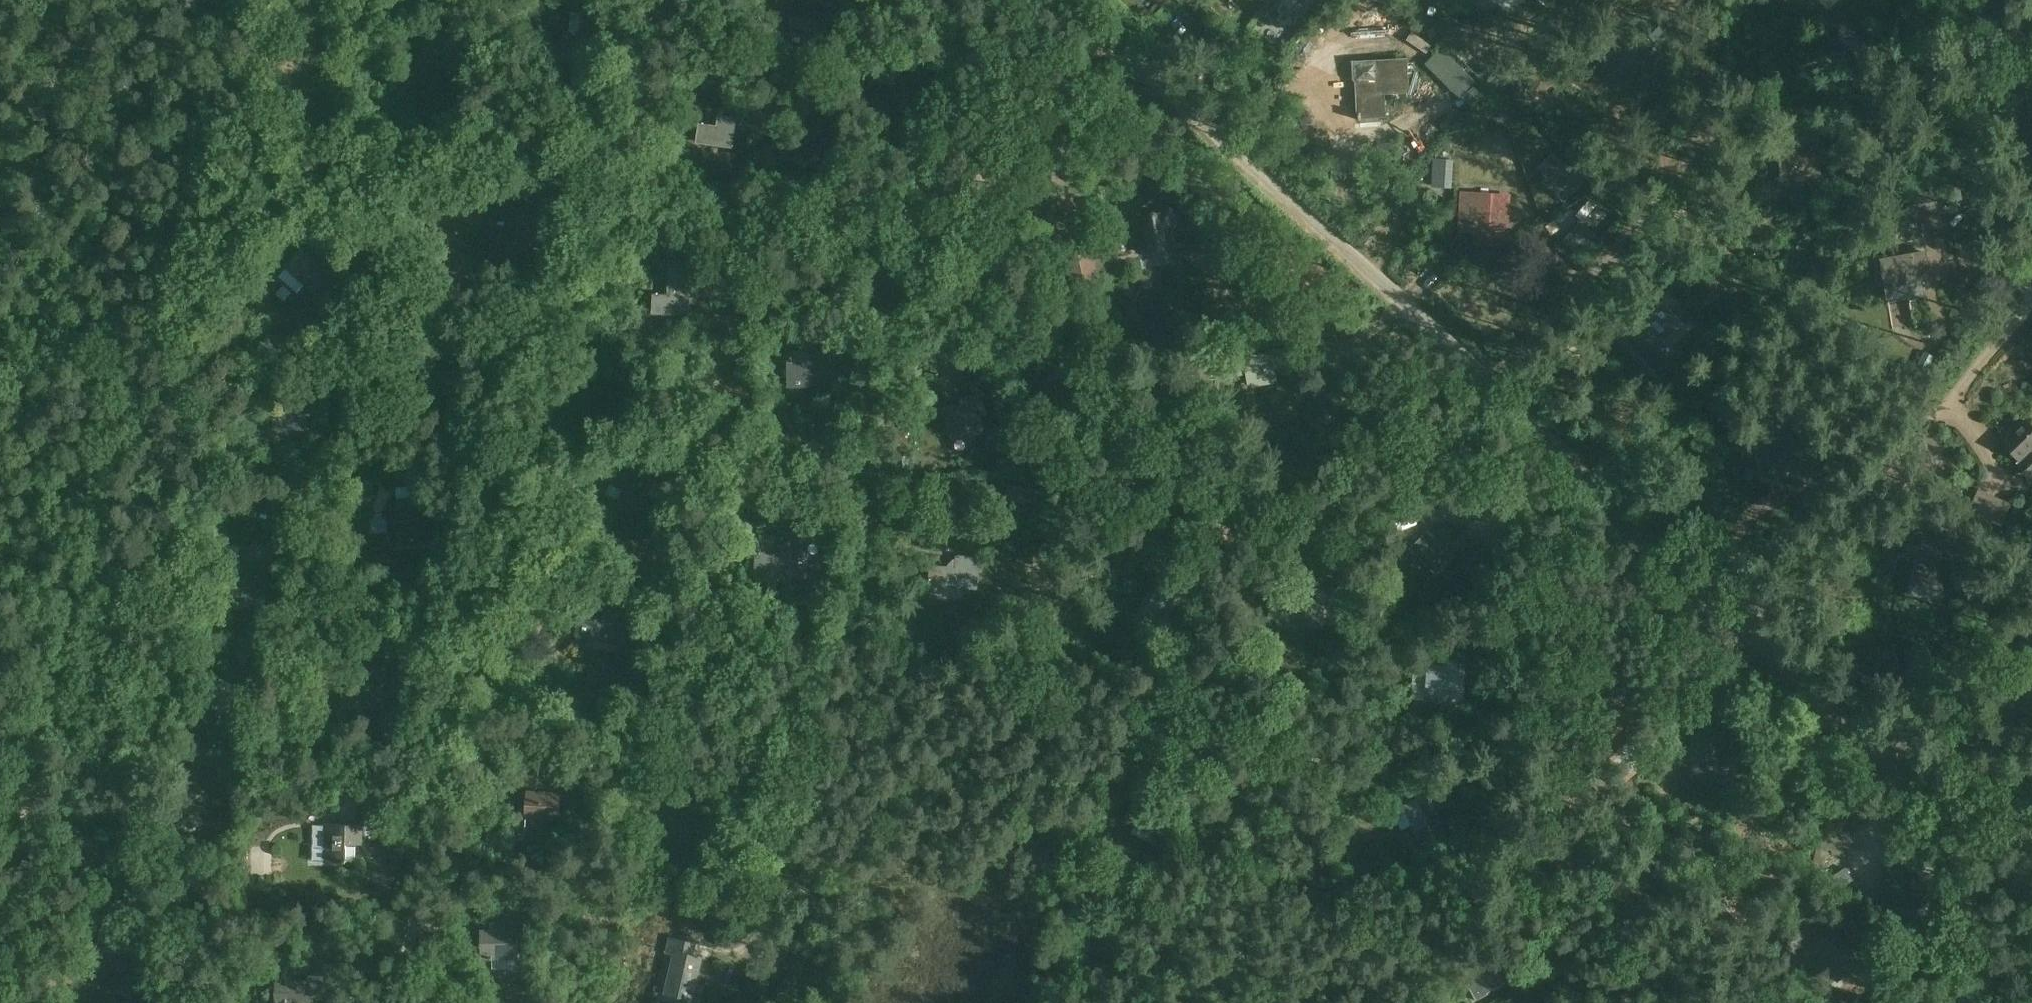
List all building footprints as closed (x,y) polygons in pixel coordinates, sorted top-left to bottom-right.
[(819,3),(777,0),(775,26),(792,28),(793,19),(818,21),(819,3)] [(564,50),(600,54),(605,17),(583,15),(581,35),(566,34),(564,50)] [(834,26),(825,33),(839,49),(848,41),(834,26)] [(1603,58),(1624,83),(1645,65),(1624,40),(1603,58)] [(1385,115),(1382,78),(1358,80),(1361,117),(1385,115)] [(733,145),(736,119),(726,118),(725,127),(700,124),(698,140),(733,145)] [(1782,178),(1820,175),(1817,144),(1780,146),(1782,178)] [(1542,183),(1556,196),(1567,184),(1563,180),(1572,170),(1553,153),(1544,163),(1553,170),(1542,183)] [(1459,187),(1460,161),(1453,161),(1453,158),(1433,157),(1432,186),(1459,187)] [(1139,210),(1141,217),(1133,218),(1140,251),(1173,243),(1170,229),(1179,214),(1169,205),(1173,201),(1161,190),(1139,210)] [(1908,216),(1947,210),(1944,190),(1905,195),(1908,216)] [(540,194),(498,193),(498,217),(540,218),(540,194)] [(1466,194),(1463,232),(1474,233),(1473,244),(1504,246),(1507,197),(1466,194)] [(1930,234),(1940,233),(1938,213),(1928,214),(1930,234)] [(287,267),(315,291),(329,274),(301,250),(287,267)] [(1100,283),(1093,250),(1064,255),(1072,289),(1100,283)] [(1883,271),(1888,300),(1909,296),(1909,300),(1925,298),(1921,271),(1930,269),(1927,253),(1882,260),(1884,271),(1883,271)] [(670,295),(655,294),(654,311),(689,313),(692,265),(677,264),(676,281),(671,281),(670,295)] [(1660,305),(1651,313),(1672,334),(1680,326),(1660,305)] [(1624,339),(1651,366),(1664,354),(1658,347),(1664,341),(1644,320),(1624,339)] [(1269,355),(1253,357),(1252,353),(1246,354),(1250,385),(1276,381),(1274,368),(1296,364),(1293,349),(1269,353),(1269,355)] [(789,379),(808,378),(808,384),(837,383),(836,369),(825,369),(825,352),(814,353),(814,360),(789,362),(789,379)] [(1319,399),(1317,386),(1305,388),(1307,401),(1319,399)] [(963,400),(964,403),(944,409),(952,434),(968,429),(970,436),(985,431),(980,414),(985,412),(980,395),(963,400)] [(274,424),(310,425),(311,402),(300,402),(300,409),(275,408),(274,424)] [(2004,445),(2023,464),(2019,467),(2028,476),(2031,472),(2031,430),(2026,423),(2004,445)] [(1787,453),(1768,460),(1775,483),(1790,478),(1794,489),(1810,484),(1797,446),(1786,449),(1787,453)] [(660,475),(658,479),(624,461),(613,482),(642,497),(648,487),(664,495),(671,481),(660,475)] [(354,497),(372,502),(375,490),(357,486),(354,497)] [(398,505),(413,503),(412,492),(397,493),(398,505)] [(389,542),(425,541),(424,514),(413,514),(413,524),(388,525),(389,542)] [(1456,556),(1430,530),(1411,548),(1437,575),(1456,556)] [(791,532),(782,531),(781,555),(756,554),(756,571),(792,572),(793,562),(797,562),(798,537),(791,536),(791,532)] [(1903,554),(1916,557),(1909,594),(1920,597),(1933,596),(1944,591),(1931,556),(1944,551),(1940,542),(1922,547),(1906,544),(1903,554)] [(1477,544),(1457,562),(1467,572),(1486,554),(1477,544)] [(978,586),(980,558),(957,556),(956,569),(931,567),(930,583),(978,586)] [(229,593),(265,593),(265,567),(255,567),(255,577),(229,577),(229,593)] [(1166,577),(1146,610),(1165,621),(1174,606),(1181,610),(1191,592),(1166,577)] [(605,622),(581,618),(579,632),(603,636),(603,638),(620,641),(624,613),(607,610),(605,622)] [(1428,666),(1427,702),(1463,703),(1465,668),(1428,666)] [(1741,716),(1704,703),(1686,755),(1720,767),(1726,749),(1730,750),(1741,716)] [(191,741),(191,757),(226,758),(227,711),(216,710),(216,741),(191,741)] [(560,794),(529,793),(528,817),(559,818),(560,794)] [(1404,805),(1423,844),(1447,833),(1439,817),(1431,821),(1420,798),(1404,805)] [(691,810),(674,809),(674,802),(662,801),(661,813),(648,812),(648,820),(672,822),(671,836),(698,838),(699,823),(700,823),(702,803),(692,802),(691,810)] [(327,834),(326,849),(329,849),(328,862),(347,863),(347,844),(361,844),(361,824),(330,823),(329,834),(327,834)] [(1838,828),(1824,824),(1818,845),(1833,848),(1838,828)] [(1931,875),(1891,864),(1881,900),(1918,911),(1921,900),(1924,900),(1931,875)] [(1872,900),(1858,883),(1846,892),(1860,910),(1872,900)] [(462,899),(481,902),(482,893),(464,889),(462,899)] [(495,930),(483,930),(483,958),(517,958),(517,936),(527,936),(526,919),(496,919),(495,930)] [(1839,979),(1860,958),(1831,930),(1810,951),(1839,979)] [(674,956),(667,986),(694,992),(702,957),(690,953),(692,942),(671,938),(667,953),(674,956)] [(1489,994),(1488,993),(1504,984),(1494,966),(1478,974),(1475,968),(1462,975),(1476,1000),(1489,994)] [(323,982),(278,980),(277,1002),(322,1002),(323,982)] [(1507,997),(1503,989),(1482,998),(1484,1002),(1494,1002),(1507,997)]
